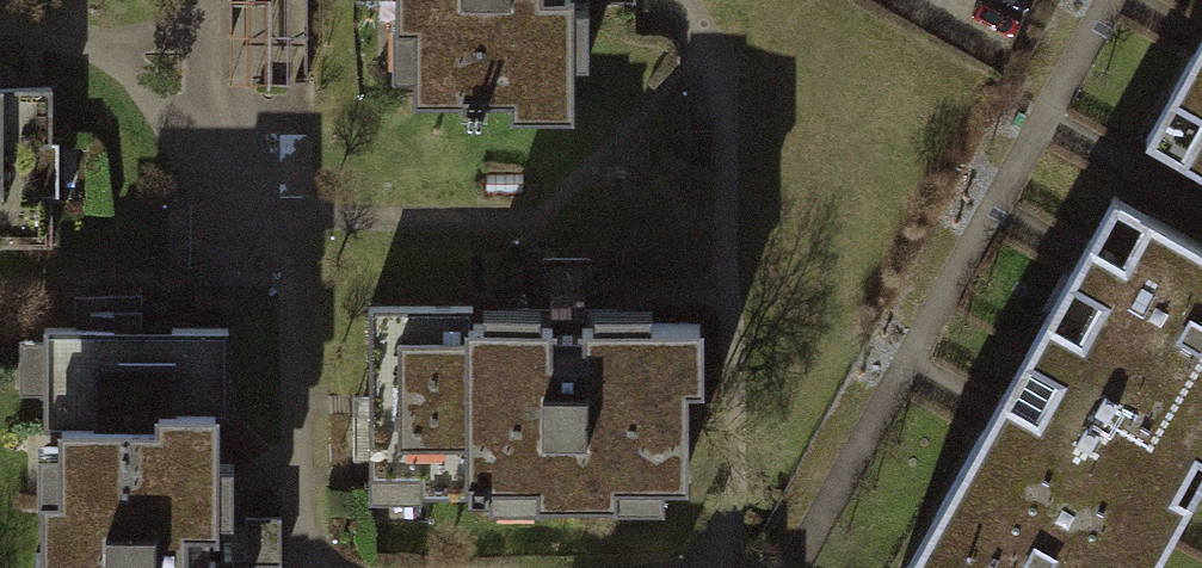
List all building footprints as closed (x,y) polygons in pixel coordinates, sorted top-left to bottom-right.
[(229,84),(308,84),(308,0),(228,0),(229,84)] [(398,24),(416,24),(416,95),(461,95),(461,107),(485,107),(485,95),(513,95),(513,112),(570,111),(570,0),(398,0),(398,24)] [(1201,41),(1147,135),(1201,166),(1201,38),(1201,41)] [(51,243),(51,191),(33,191),(33,141),(52,141),(51,86),(0,86),(0,244),(51,243)] [(1022,354),(1201,454),(1201,245),(1112,195),(1075,260),(1022,354)] [(591,257),(543,258),(543,294),(591,293),(591,257)] [(419,477),(419,496),(488,495),(488,477),(539,477),(539,495),(613,495),(613,476),(684,476),(684,380),(700,380),(700,323),(473,324),(472,306),(368,307),(369,477),(419,477)] [(43,567),(215,567),(215,413),(228,413),(228,327),(171,327),(171,342),(114,342),(114,328),(43,328),(43,428),(61,428),(61,495),(43,495),(43,567)] [(1201,465),(1201,454),(1022,354),(987,416),(901,567),(1144,567),(1201,465)] [(281,516),(244,516),(244,564),(281,564),(281,516)]
